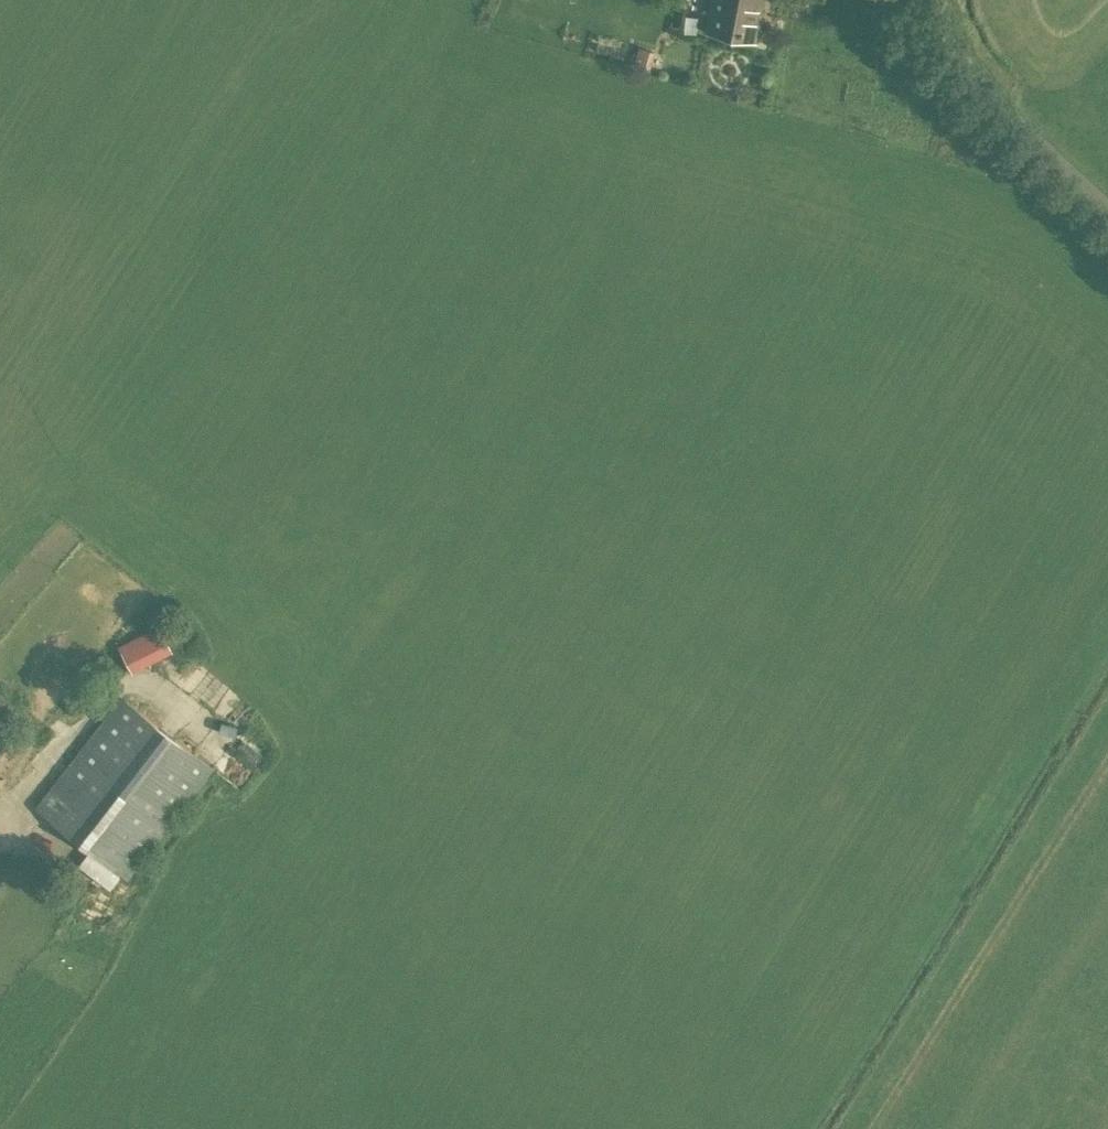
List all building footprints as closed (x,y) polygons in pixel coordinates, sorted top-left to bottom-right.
[(763,0),(712,0),(706,31),(755,40),(763,0)] [(131,669),(170,649),(159,624),(119,645),(131,669)] [(128,880),(215,767),(121,695),(35,807),(128,880)]
